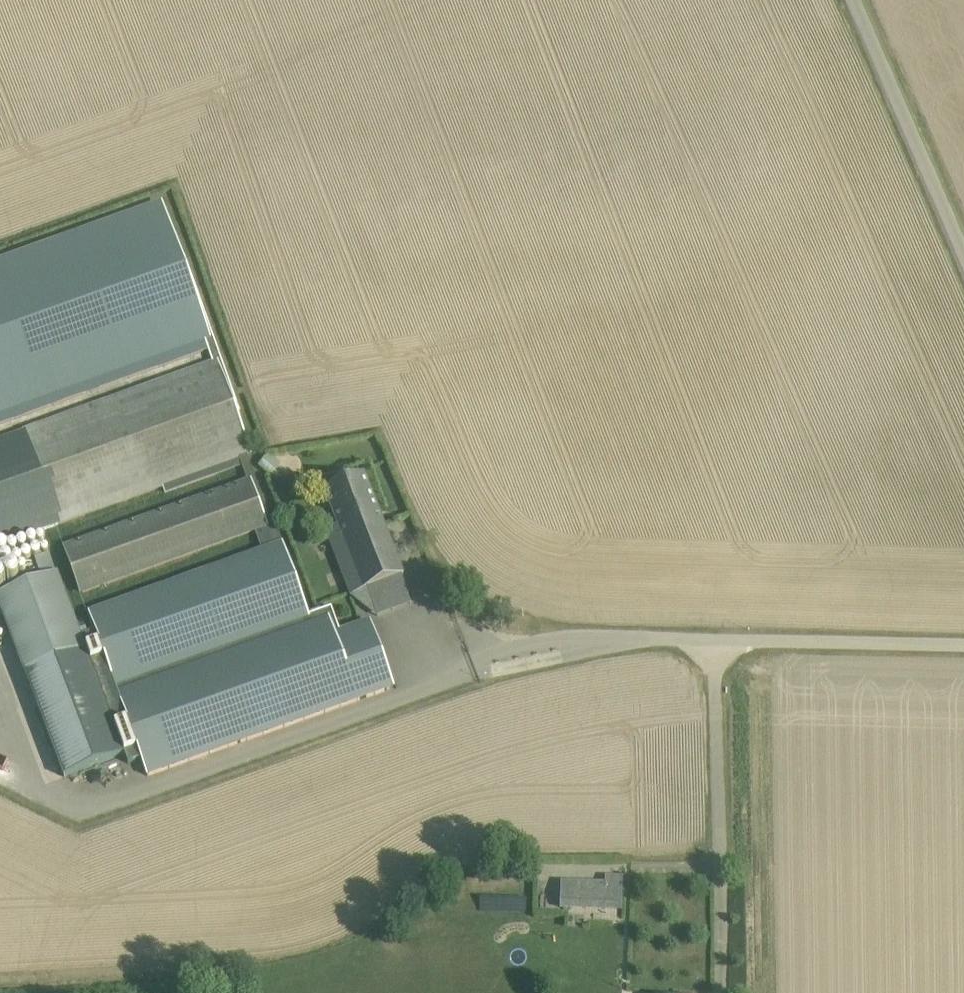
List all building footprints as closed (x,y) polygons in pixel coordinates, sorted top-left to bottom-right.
[(0,260),(0,414),(204,340),(212,362),(214,361),(233,415),(241,412),(185,256),(177,259),(157,204),(0,260)] [(0,439),(0,544),(229,462),(248,455),(233,415),(214,361),(212,362),(0,439)] [(238,485),(66,547),(82,593),(254,530),(273,525),(270,517),(269,518),(248,455),(229,462),(238,485)] [(363,474),(324,489),(338,525),(326,530),(352,596),(403,576),(363,474)] [(261,550),(88,613),(96,632),(81,637),(125,755),(128,764),(141,759),(147,776),(389,688),(365,622),(340,631),(331,607),(309,615),(273,516),(270,517),(273,525),(254,530),(261,550)] [(0,594),(0,607),(64,777),(125,755),(81,637),(57,573),(0,594)] [(594,882),(593,894),(622,895),(622,876),(605,876),(605,883),(594,882)] [(526,910),(526,900),(480,901),(480,911),(526,910)]
